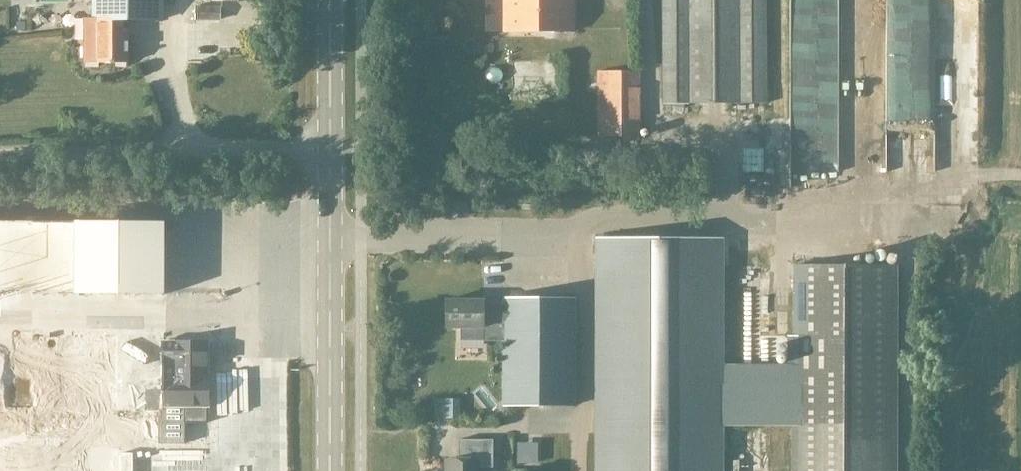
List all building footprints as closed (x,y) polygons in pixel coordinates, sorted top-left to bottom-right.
[(92,18),(84,18),(84,62),(127,62),(127,28),(122,28),(122,18),(163,19),(163,0),(92,0),(92,18)] [(502,31),(573,31),(573,0),(502,0),(502,31)] [(661,103),(764,103),(764,0),(661,0),(661,103)] [(219,6),(194,6),(193,19),(219,19),(219,6)] [(638,137),(639,71),(597,70),(596,136),(638,137)] [(74,411),(162,411),(162,423),(206,422),(206,341),(163,341),(163,222),(0,222),(0,470),(74,470),(74,411)] [(599,470),(720,470),(720,427),(793,427),(793,390),(720,390),(720,240),(599,240),(599,470)] [(793,266),(793,390),(793,445),(793,470),(895,470),(895,267),(793,266)] [(459,339),(503,339),(502,404),(573,405),(574,298),(503,298),(503,304),(483,304),(483,299),(445,299),(445,327),(459,327),(459,339)] [(478,466),(492,466),(492,438),(458,438),(458,458),(445,458),(445,470),(478,470),(478,466)]
